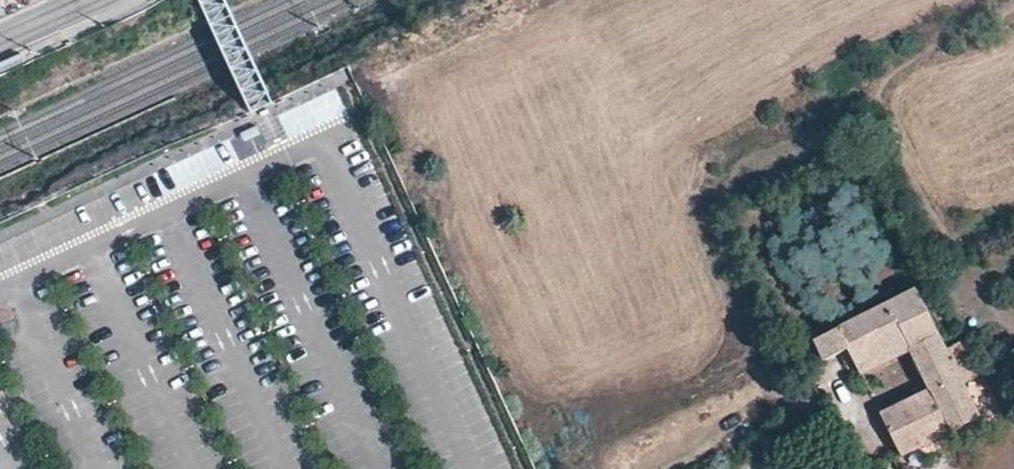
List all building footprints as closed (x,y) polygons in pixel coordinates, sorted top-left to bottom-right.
[(0,62),(0,74),(26,62),(22,52),(0,62)] [(337,90),(280,115),(290,138),(347,113),(337,90)] [(855,363),(860,372),(909,349),(928,389),(959,373),(973,367),(959,340),(946,346),(918,287),(817,338),(826,358),(840,350),(848,347),(855,363)] [(849,366),(855,363),(848,347),(840,350),(849,366)] [(973,367),(959,373),(928,389),(880,413),(899,453),(901,455),(936,438),(980,415),(996,408),(973,367)]
